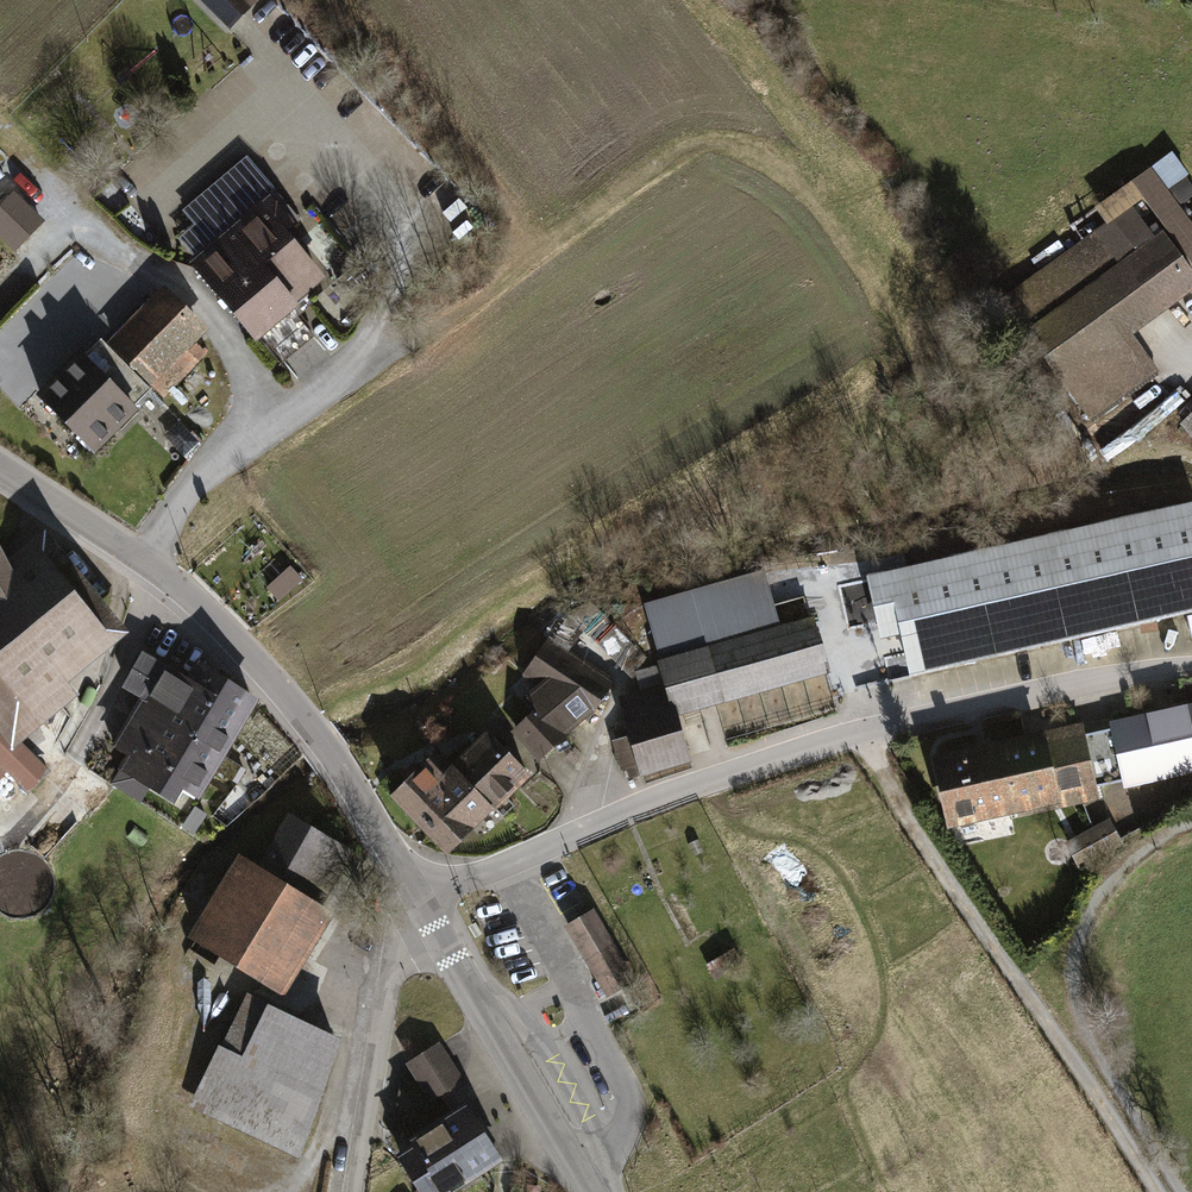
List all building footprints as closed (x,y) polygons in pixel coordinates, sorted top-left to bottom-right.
[(231,26),(256,0),(205,0),(231,26)] [(1168,189),(1190,175),(1173,152),(1095,208),(1105,220),(1108,224),(1132,206),(1145,197),(1191,262),(1191,222),(1168,189)] [(247,157),(184,208),(196,223),(178,239),(193,255),(260,199),(287,232),(301,221),(247,157)] [(16,190),(0,206),(0,237),(12,249),(44,217),(16,190)] [(287,232),(260,199),(193,255),(188,261),(255,342),(326,276),(287,232)] [(1001,299),(1090,421),(1159,371),(1133,334),(1191,290),(1191,268),(1163,230),(1155,235),(1132,206),(1108,224),(1105,220),(1001,299)] [(210,327),(165,283),(108,343),(153,384),(165,394),(208,352),(198,342),(210,327)] [(96,332),(37,392),(97,453),(141,407),(137,402),(153,384),(108,343),(96,332)] [(1179,423),(1191,437),(1191,411),(1179,423)] [(868,577),(881,640),(902,635),(910,678),(1191,614),(1191,502),(868,577)] [(2,732),(14,748),(22,741),(81,695),(71,681),(131,631),(50,529),(9,557),(1,541),(0,541),(0,730),(2,732)] [(764,570),(645,604),(661,660),(778,626),(764,570)] [(646,656),(589,601),(570,616),(638,681),(640,692),(665,683),(659,665),(641,669),(646,656)] [(661,660),(658,661),(659,665),(665,683),(640,692),(618,699),(627,737),(613,742),(621,771),(626,769),(629,780),(639,774),(640,777),(692,761),(679,716),(830,675),(814,616),(778,626),(661,660)] [(513,729),(537,755),(590,708),(609,681),(548,639),(524,674),(539,685),(526,696),(537,708),(513,729)] [(140,697),(115,743),(130,752),(122,767),(174,802),(183,787),(201,799),(261,698),(199,655),(188,673),(144,650),(123,687),(140,697)] [(768,718),(757,721),(759,729),(837,708),(828,676),(761,694),(768,718)] [(1173,707),(1132,717),(1145,772),(1184,764),(1173,707)] [(1046,731),(932,757),(948,829),(1018,814),(1019,817),(1100,799),(1086,729),(1048,737),(1046,731)] [(427,758),(395,789),(452,847),(527,773),(484,730),(448,765),(449,766),(442,773),(427,758)] [(1096,773),(1117,770),(1113,731),(1091,733),(1096,773)] [(2,732),(0,734),(0,784),(8,776),(29,792),(52,772),(22,741),(14,748),(2,732)] [(208,814),(195,806),(182,825),(195,833),(208,814)] [(261,862),(240,850),(190,935),(288,999),(338,910),(322,901),(354,849),(290,811),(261,862)] [(1109,821),(1067,845),(1079,866),(1121,841),(1109,821)] [(613,941),(594,908),(564,926),(569,933),(583,958),(589,966),(594,975),(607,998),(622,990),(636,981),(623,958),(613,941)] [(732,949),(704,964),(713,980),(740,965),(732,949)] [(246,991),(190,1107),(301,1158),(346,1038),(246,991)] [(639,1006),(631,992),(624,996),(632,1010),(639,1006)] [(400,1153),(425,1191),(456,1191),(455,1191),(505,1160),(461,1082),(465,1080),(441,1041),(408,1061),(415,1074),(401,1082),(391,1142),(398,1154),(400,1153)] [(183,1123),(173,1146),(239,1176),(250,1154),(183,1123)]
